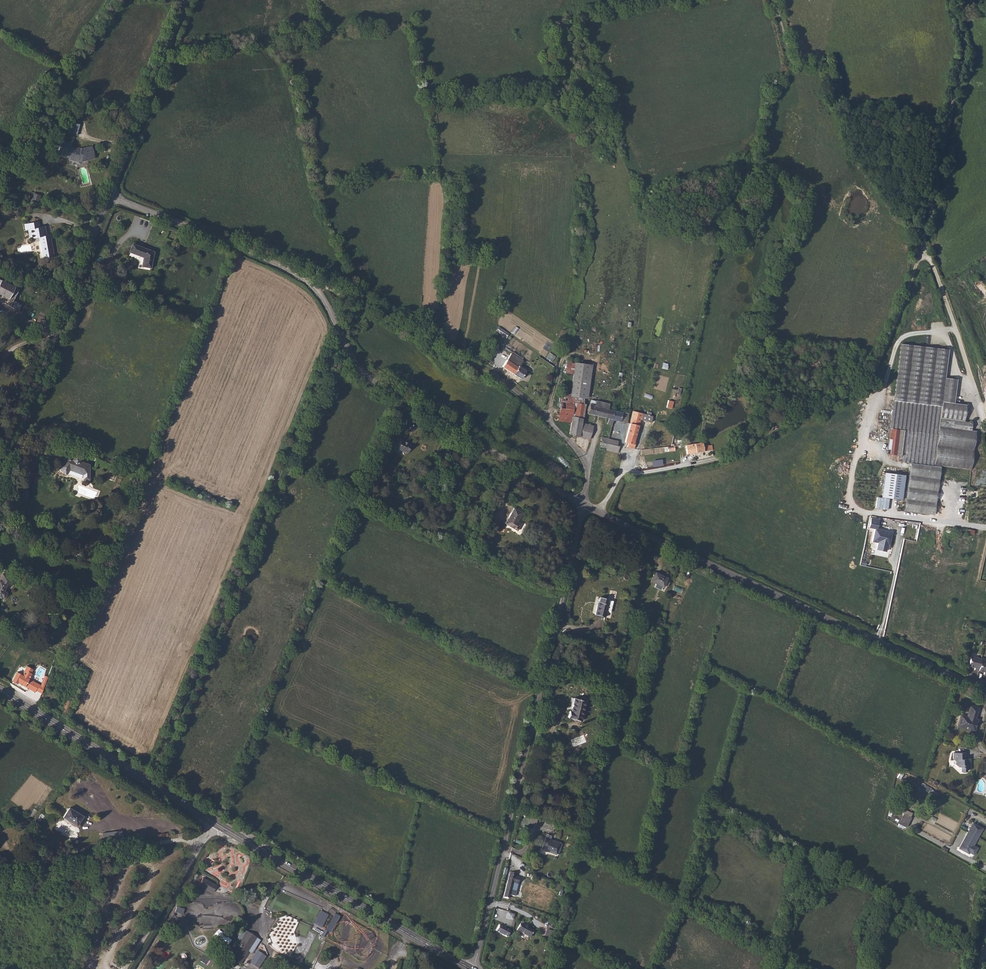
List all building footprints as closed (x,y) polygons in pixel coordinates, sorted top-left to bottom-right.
[(79,121),(71,119),(69,130),(75,131),(77,123),(78,123),(79,121)] [(58,152),(66,153),(66,154),(71,155),(71,156),(80,159),(80,157),(84,158),(97,154),(94,143),(84,146),(82,145),(82,147),(72,144),(73,140),(72,140),(61,137),(58,152)] [(26,222),(29,238),(33,237),(37,260),(55,257),(52,234),(49,234),(48,226),(42,227),(40,220),(26,222)] [(129,252),(144,258),(142,266),(151,268),(154,251),(133,243),(129,252)] [(102,264),(104,258),(97,255),(94,261),(102,264)] [(18,291),(0,282),(0,302),(10,307),(13,301),(18,291)] [(13,301),(10,307),(19,311),(22,305),(13,301)] [(69,325),(74,328),(80,316),(75,313),(69,325)] [(506,338),(509,333),(499,327),(496,332),(506,338)] [(893,394),(954,401),(957,381),(945,379),(948,351),(899,345),(893,394)] [(546,357),(552,361),(555,356),(550,352),(546,357)] [(506,362),(519,368),(522,362),(509,356),(506,362)] [(568,392),(575,393),(580,359),(572,358),(569,386),(568,392)] [(575,393),(582,394),(587,360),(580,359),(575,393)] [(506,362),(502,368),(527,383),(531,372),(528,371),(526,372),(519,368),(506,362)] [(940,467),(969,470),(973,431),(969,431),(970,423),(963,423),(965,406),(954,405),(954,401),(893,394),(889,428),(891,428),(888,455),(900,457),(899,463),(907,463),(901,511),(935,515),(940,467)] [(558,419),(571,422),(572,414),(574,400),(566,399),(562,398),(558,419)] [(584,411),(600,415),(602,407),(603,407),(604,402),(592,398),(592,399),(591,402),(587,400),(584,411)] [(572,414),(579,416),(581,402),(574,400),(572,414)] [(600,415),(603,416),(601,421),(605,423),(607,417),(609,409),(604,408),(603,407),(602,407),(600,415)] [(607,417),(613,419),(616,410),(609,409),(607,417)] [(613,419),(628,423),(631,414),(616,410),(613,419)] [(628,434),(636,436),(641,420),(651,425),(654,418),(653,418),(653,415),(650,413),(649,416),(644,414),(639,412),(636,411),(631,424),(628,434)] [(569,433),(571,434),(576,435),(577,427),(578,422),(579,416),(572,414),(571,422),(569,433)] [(577,427),(592,431),(593,426),(578,422),(577,427)] [(576,435),(590,440),(592,431),(577,427),(576,435)] [(624,451),(633,453),(635,447),(633,446),(636,436),(628,434),(625,443),(626,443),(624,451)] [(393,446),(407,453),(411,444),(403,440),(403,437),(398,435),(393,446)] [(597,446),(603,448),(605,444),(607,439),(600,436),(598,442),(597,446)] [(605,444),(616,447),(617,442),(607,439),(605,444)] [(691,444),(692,452),(709,450),(712,449),(711,445),(703,445),(703,443),(696,443),(696,442),(691,443),(691,444)] [(603,449),(616,453),(617,447),(616,447),(605,444),(603,448),(603,449)] [(557,457),(566,466),(569,463),(561,454),(557,457)] [(58,467),(62,471),(65,468),(70,470),(83,474),(83,479),(89,479),(90,465),(79,461),(80,459),(76,455),(73,458),(70,457),(68,459),(66,457),(58,467)] [(883,472),(881,496),(900,499),(903,474),(895,473),(895,469),(888,468),(887,472),(883,472)] [(505,524),(516,531),(520,524),(517,522),(522,513),(514,508),(505,524)] [(867,527),(873,528),(870,542),(876,542),(875,547),(885,549),(886,544),(887,544),(889,531),(874,529),(875,519),(868,518),(867,527)] [(655,584),(662,587),(663,588),(668,579),(655,572),(651,581),(655,584)] [(1,598),(8,584),(11,586),(14,579),(3,574),(0,581),(0,597),(1,598)] [(600,597),(599,602),(598,602),(594,614),(604,617),(607,609),(608,604),(607,604),(608,600),(608,599),(600,597)] [(629,620),(639,625),(642,620),(639,618),(641,614),(633,610),(629,620)] [(968,669),(974,670),(974,672),(984,674),(984,677),(985,677),(985,665),(980,664),(981,661),(970,659),(968,669)] [(12,680),(17,684),(18,682),(35,692),(39,685),(30,679),(33,672),(32,671),(33,669),(28,666),(27,667),(26,666),(22,674),(17,671),(12,680)] [(62,711),(68,715),(75,698),(71,697),(69,700),(67,699),(62,711)] [(569,720),(580,723),(586,702),(574,698),(571,711),(570,711),(567,720),(569,720)] [(958,721),(961,722),(959,728),(974,732),(976,725),(974,724),(972,722),(974,720),(974,719),(977,709),(969,707),(967,717),(960,715),(958,721)] [(953,752),(953,759),(954,761),(955,764),(957,767),(960,767),(960,771),(961,772),(965,772),(965,771),(966,771),(966,769),(968,769),(970,767),(970,763),(966,758),(966,752),(953,752)] [(919,788),(930,794),(932,790),(928,787),(922,783),(919,788)] [(62,816),(77,826),(83,818),(69,807),(62,816)] [(906,827),(911,817),(910,816),(912,813),(904,809),(902,812),(904,813),(902,818),(900,817),(897,822),(898,823),(897,825),(903,828),(904,826),(906,827)] [(532,817),(529,823),(535,825),(538,820),(532,817)] [(972,823),(959,848),(968,853),(969,852),(973,854),(976,848),(972,846),(982,828),(972,823)] [(109,829),(111,837),(131,834),(129,826),(109,829)] [(557,851),(560,843),(550,839),(551,836),(547,834),(545,837),(541,850),(556,855),(556,854),(558,855),(559,852),(557,851)] [(504,897),(508,899),(515,874),(510,872),(504,897)] [(198,885),(210,891),(214,884),(202,877),(198,885)] [(177,905),(175,911),(183,914),(185,908),(177,905)] [(233,928),(237,930),(239,927),(240,927),(246,916),(242,914),(240,918),(239,918),(233,928)] [(516,930),(529,938),(533,931),(520,924),(517,928),(505,921),(502,927),(511,932),(512,929),(516,931),(516,930)] [(227,946),(232,939),(218,929),(213,936),(227,946)] [(239,945),(246,932),(244,930),(236,943),(239,945)] [(239,945),(230,960),(240,965),(249,951),(257,938),(246,932),(239,945)] [(249,951),(252,953),(260,940),(257,938),(249,951)] [(152,968),(163,968),(166,962),(161,960),(166,951),(162,949),(152,968)] [(285,953),(293,957),(304,963),(305,961),(286,951),(285,953)] [(281,968),(287,968),(289,965),(293,957),(285,953),(280,964),(282,965),(281,968)] [(289,965),(298,968),(304,968),(307,964),(304,963),(293,957),(289,965)]
